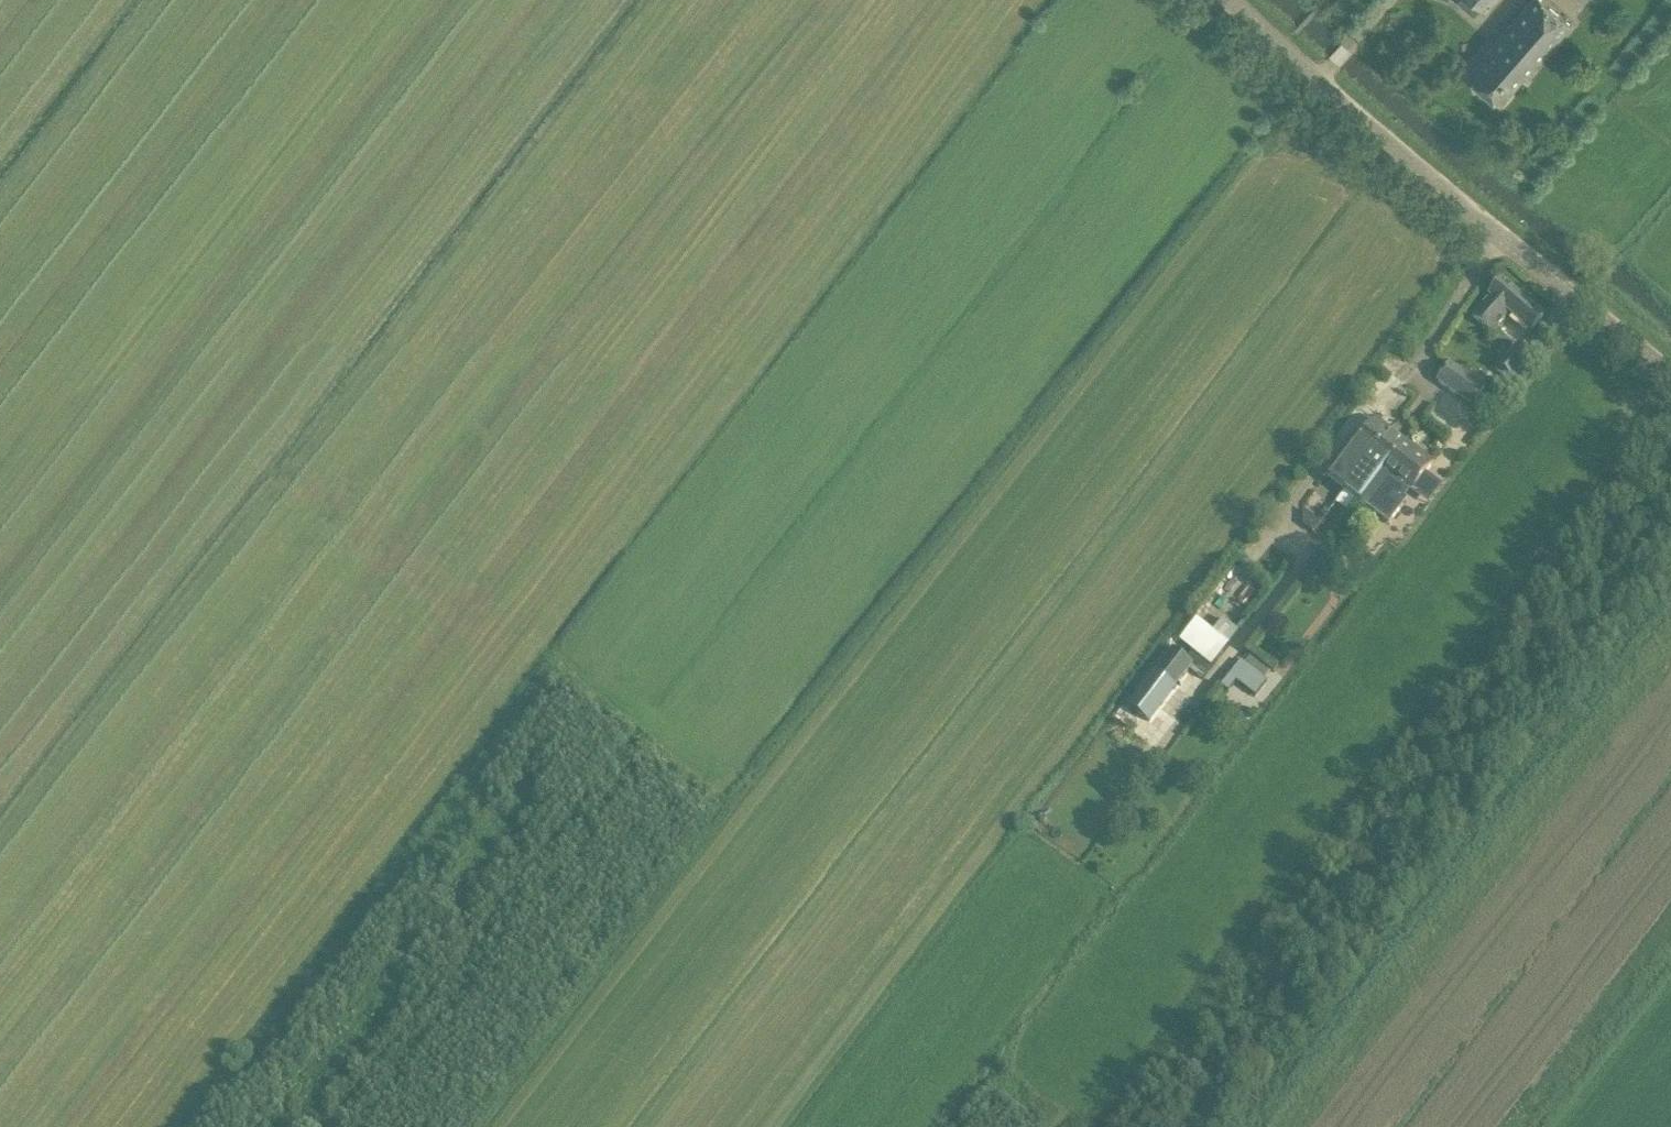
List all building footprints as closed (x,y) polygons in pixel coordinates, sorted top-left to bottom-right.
[(1546,0),(1531,0),(1491,45),(1493,46),(1469,74),(1501,102),(1525,75),(1527,76),(1573,23),(1546,0)] [(1485,13),(1496,0),(1470,0),(1485,13)] [(1473,315),(1492,332),(1510,311),(1530,330),(1543,315),(1516,291),(1502,280),(1473,315)] [(1530,355),(1518,345),(1501,366),(1510,374),(1506,379),(1515,387),(1524,376),(1517,371),(1530,355)] [(1473,406),(1486,388),(1452,365),(1439,382),(1473,406)] [(1326,476),(1346,491),(1391,431),(1377,420),(1357,446),(1351,441),(1326,476)] [(1346,491),(1361,502),(1406,442),(1391,431),(1346,491)] [(1406,442),(1361,502),(1389,524),(1407,500),(1403,497),(1408,490),(1410,492),(1433,463),(1420,453),(1406,442)] [(1229,645),(1213,632),(1198,619),(1180,641),(1212,667),(1229,645)] [(1176,688),(1194,665),(1173,649),(1155,672),(1176,688)] [(1229,675),(1256,697),(1268,682),(1241,660),(1229,675)]
